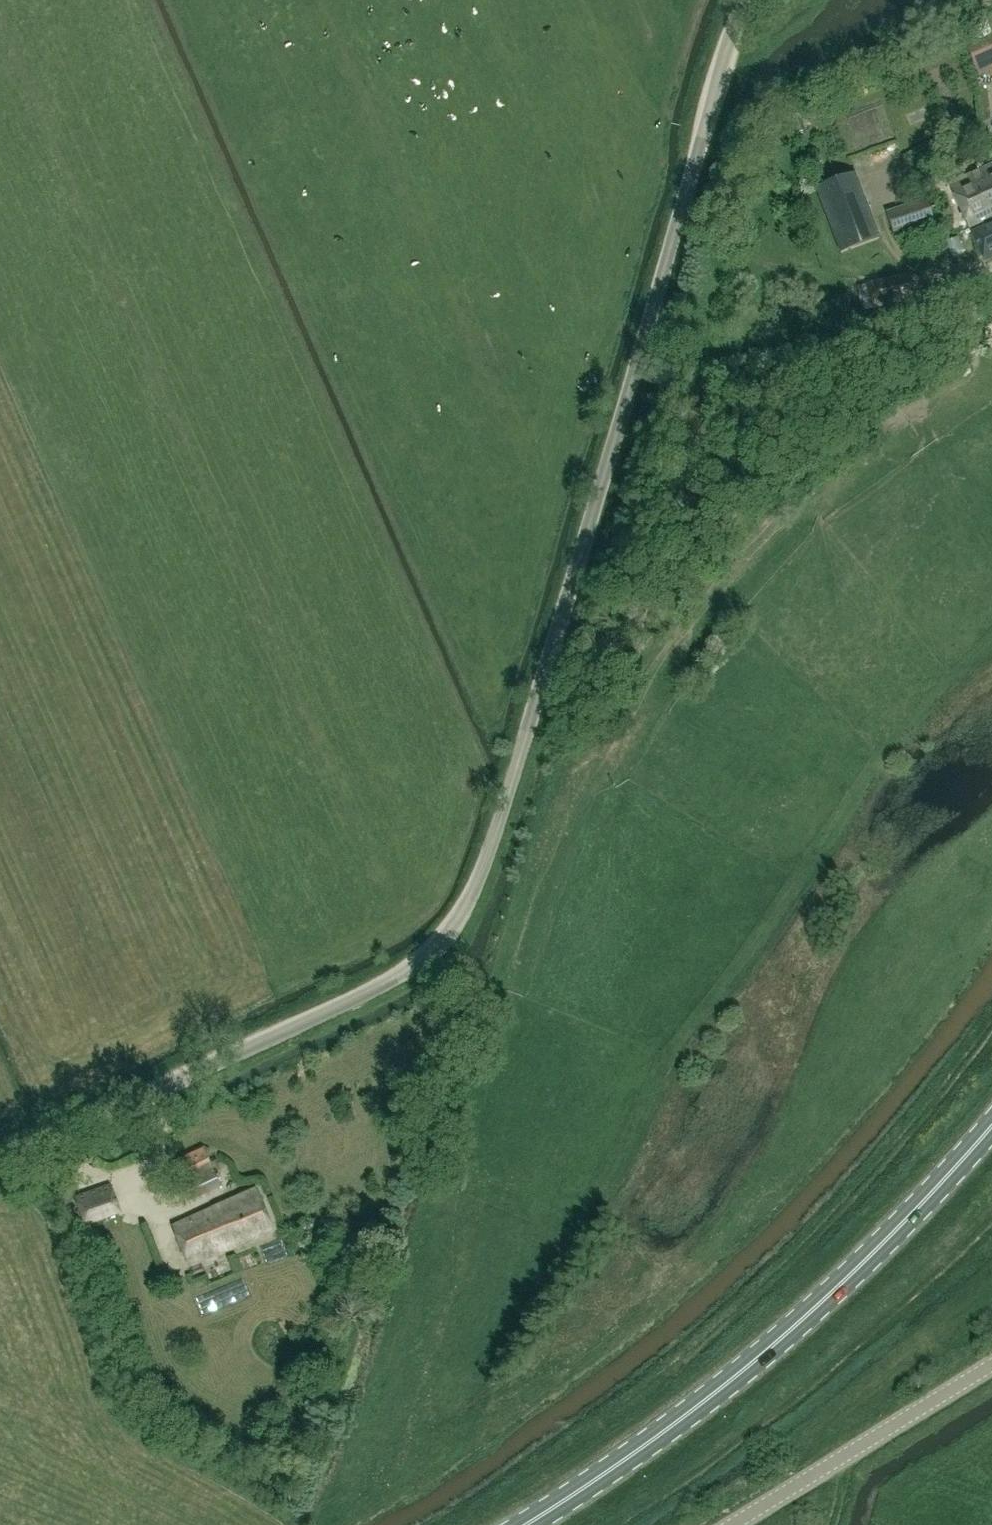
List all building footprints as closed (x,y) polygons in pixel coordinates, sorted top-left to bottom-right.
[(966,46),(978,76),(991,70),(991,35),(966,46)] [(847,110),(854,148),(887,142),(880,104),(847,110)] [(948,185),(970,231),(991,221),(991,165),(948,185)] [(879,237),(856,175),(854,171),(814,186),(839,252),(879,237)] [(933,220),(926,200),(886,214),(893,234),(933,220)] [(970,231),(984,262),(991,258),(991,221),(970,231)] [(963,251),(956,236),(945,241),(952,256),(963,251)] [(966,274),(935,285),(946,315),(977,303),(966,274)] [(915,305),(909,276),(856,286),(861,310),(873,308),(874,313),(915,305)] [(180,1178),(210,1164),(202,1148),(172,1162),(180,1178)] [(220,1186),(210,1164),(180,1178),(190,1200),(220,1186)] [(120,1213),(110,1186),(76,1199),(86,1226),(120,1213)] [(273,1232),(255,1189),(172,1227),(188,1265),(273,1232)]
